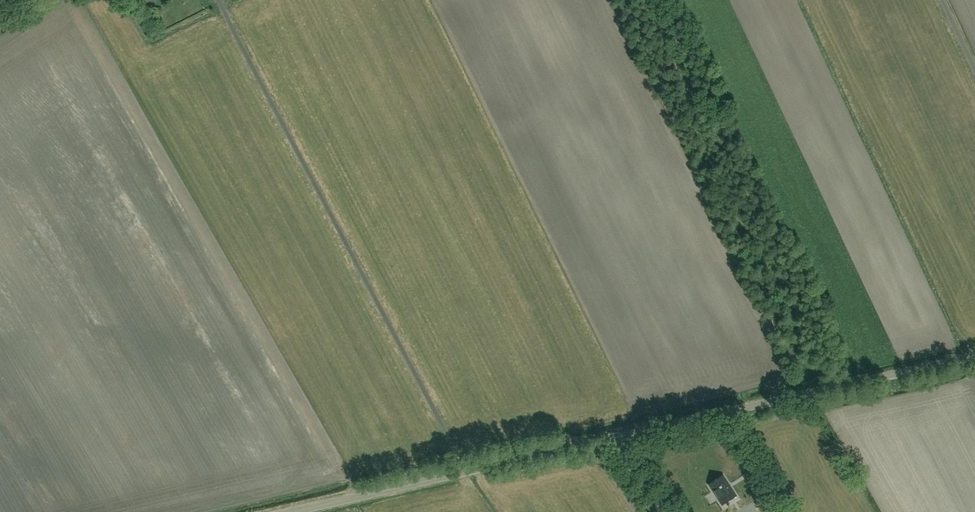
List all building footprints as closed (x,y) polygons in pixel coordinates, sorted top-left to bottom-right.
[(159,13),(153,16),(159,26),(165,22),(159,13)] [(736,496),(723,476),(709,485),(722,505),(736,496)]
